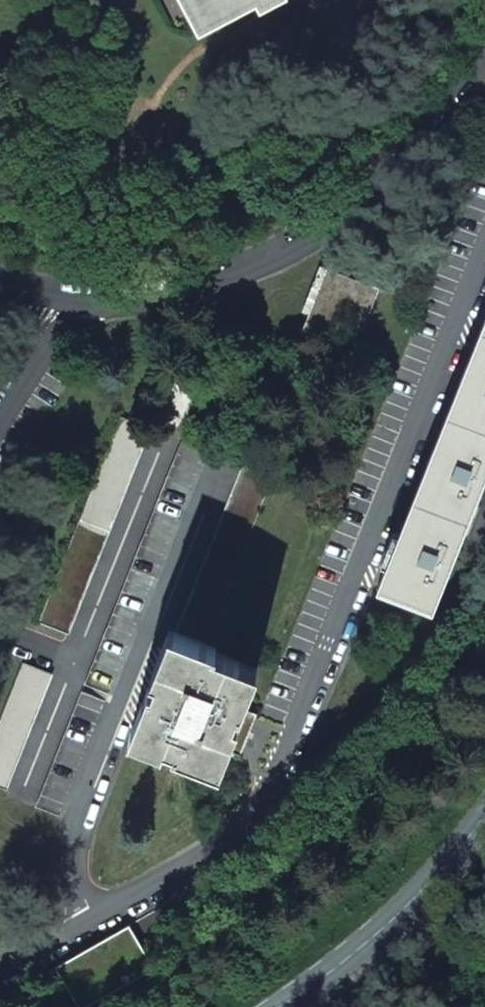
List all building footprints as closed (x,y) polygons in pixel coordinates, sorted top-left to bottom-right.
[(205,32),(267,0),(188,0),(205,32)] [(330,271),(306,331),(331,341),(337,329),(349,333),(351,327),(362,331),(378,289),(330,271)] [(383,592),(432,611),(452,558),(484,476),(484,336),(383,592)] [(243,466),(176,634),(205,645),(272,478),(243,466)] [(149,687),(131,730),(174,747),(172,750),(214,767),(240,713),(237,711),(257,670),(214,653),(215,650),(205,645),(176,634),(174,633),(152,688),(149,687)] [(0,717),(0,788),(4,790),(51,674),(22,663),(0,717)] [(77,1006),(89,1006),(153,971),(138,944),(129,926),(55,968),(77,1006)]
